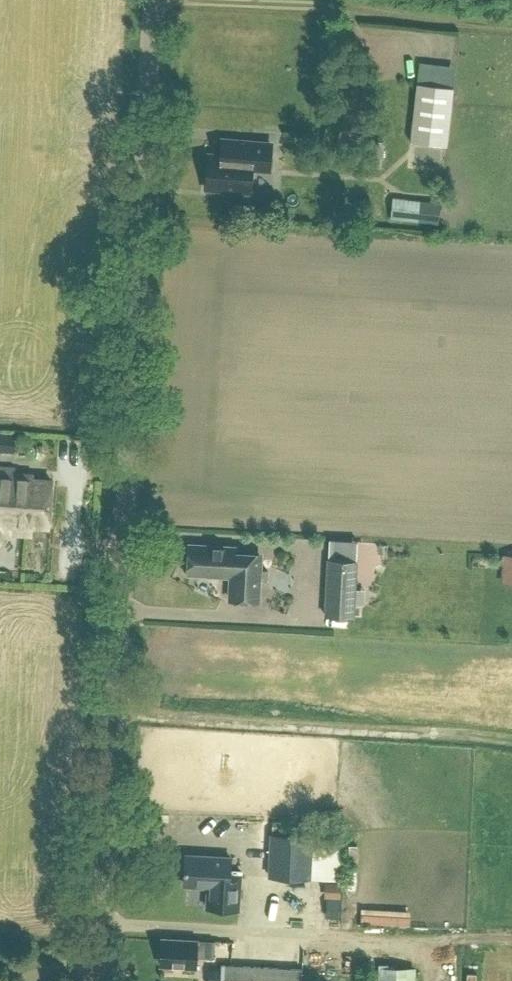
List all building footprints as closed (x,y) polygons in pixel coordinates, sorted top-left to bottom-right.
[(453,87),(417,83),(410,141),(447,145),(453,87)] [(270,168),(272,144),(226,141),(225,157),(208,155),(206,187),(251,191),(253,167),(270,168)] [(393,197),(391,218),(419,221),(438,223),(440,202),(422,200),(393,197)] [(0,434),(0,448),(15,449),(15,435),(0,434)] [(52,480),(32,479),(32,475),(13,474),(13,469),(0,468),(0,545),(4,542),(6,536),(6,533),(28,534),(29,525),(49,526),(52,480)] [(269,579),(270,569),(261,568),(262,554),(236,552),(237,546),(191,544),(189,571),(233,574),(232,598),(260,599),(261,578),(269,579)] [(501,584),(511,584),(511,555),(502,555),(501,584)] [(354,617),(356,594),(358,559),(328,557),(325,615),(354,617)] [(312,878),(314,835),(271,833),(268,876),(312,878)] [(239,911),(242,874),(231,873),(232,859),(187,855),(186,872),(187,872),(186,886),(209,888),(207,908),(239,911)] [(332,888),(332,914),(345,914),(345,888),(332,888)] [(215,942),(209,941),(163,938),(161,963),(195,966),(196,956),(214,957),(215,942)] [(302,968),(222,964),(221,980),(301,980),(302,968)] [(421,964),(386,964),(386,980),(421,980),(421,964)]
